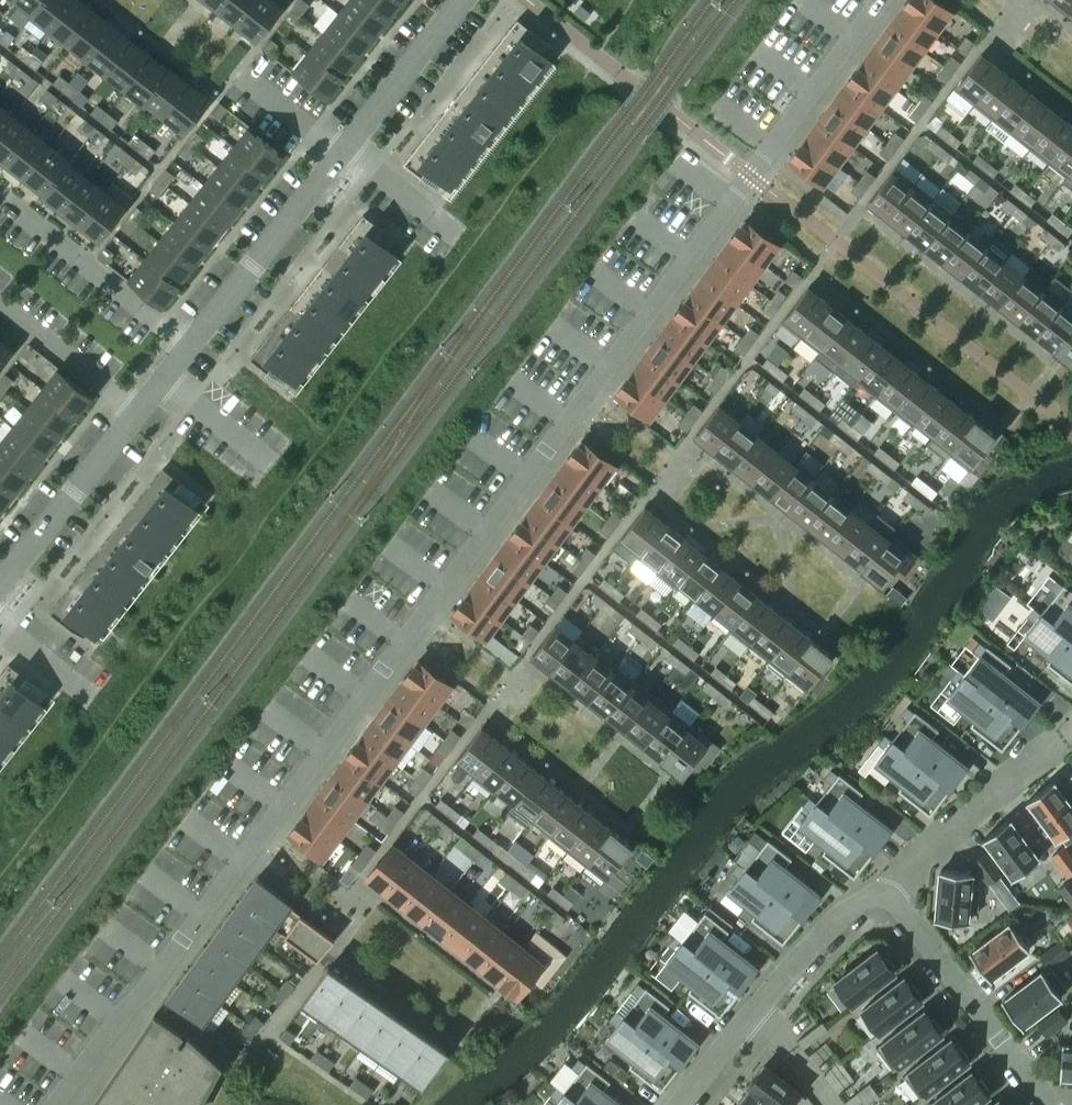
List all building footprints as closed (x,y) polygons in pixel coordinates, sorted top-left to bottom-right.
[(45,0),(16,0),(33,13),(31,15),(32,16),(45,0)] [(75,0),(45,0),(32,16),(51,31),(75,0)] [(95,13),(78,0),(75,0),(51,31),(70,45),(95,13)] [(226,0),(207,0),(219,9),(226,0)] [(256,0),(226,0),(219,9),(237,24),(256,0)] [(282,8),(272,0),(256,0),(237,24),(257,40),(282,8)] [(310,5),(303,0),(299,0),(293,8),(302,15),(310,5)] [(360,0),(350,0),(339,14),(371,39),(386,21),(360,0)] [(398,0),(360,0),(386,21),(401,2),(398,0)] [(936,0),(908,0),(903,7),(936,31),(951,11),(936,0)] [(1071,9),(1071,0),(1052,0),(1069,13),(1071,9)] [(936,31),(903,7),(889,26),(922,50),(936,31)] [(293,25),(302,15),(293,8),(285,18),(293,25)] [(88,60),(113,28),(95,13),(70,45),(88,60)] [(371,39),(339,14),(325,33),(357,58),(371,39)] [(450,185),(549,59),(544,55),(551,46),(517,19),(403,164),(437,190),(444,181),(450,185)] [(907,69),(922,50),(889,26),(875,45),(907,69)] [(107,75),(132,42),(113,28),(88,60),(107,75)] [(357,58),(325,33),(309,52),(341,77),(357,58)] [(966,54),(974,43),(965,36),(958,47),(966,54)] [(270,55),(278,45),(269,38),(261,48),(270,55)] [(125,89),(151,57),(132,42),(107,75),(125,89)] [(26,62),(33,54),(22,45),(15,54),(26,62)] [(907,69),(875,45),(861,64),(893,88),(907,69)] [(341,77),(309,52),(294,71),(326,96),(341,77)] [(43,61),(33,54),(26,62),(36,70),(43,61)] [(973,104),(1001,69),(981,54),(953,89),(973,104)] [(952,73),(960,62),(951,56),(943,66),(952,73)] [(144,104),(171,70),(170,69),(169,71),(151,57),(125,89),(144,104)] [(14,77),(21,68),(10,60),(4,69),(14,77)] [(893,88),(861,64),(846,83),(879,107),(893,88)] [(944,83),(952,73),(943,66),(936,77),(944,83)] [(24,85),(31,76),(21,68),(14,77),(24,85)] [(992,119),(1019,84),(1001,69),(973,104),(992,119)] [(164,116),(190,84),(171,70),(144,104),(145,105),(147,103),(164,116)] [(63,92),(70,83),(60,75),(53,84),(63,92)] [(73,100),(80,91),(70,83),(63,92),(73,100)] [(879,107),(846,83),(832,102),(865,126),(879,107)] [(184,132),(209,100),(190,84),(164,116),(184,132)] [(1010,134),(1038,99),(1019,84),(992,119),(1010,134)] [(51,106),(58,98),(48,90),(41,98),(51,106)] [(924,111),(932,100),(923,94),(915,104),(924,111)] [(61,114),(68,106),(58,98),(51,106),(61,114)] [(1029,148),(1057,113),(1038,99),(1010,134),(1029,148)] [(219,119),(227,109),(219,102),(211,112),(219,119)] [(865,126),(832,102),(818,121),(851,145),(865,126)] [(916,121),(924,111),(915,104),(907,115),(916,121)] [(108,113),(97,105),(90,113),(101,122),(108,113)] [(13,117),(0,106),(0,133),(13,117)] [(118,121),(108,113),(101,122),(111,129),(118,121)] [(1071,132),(1071,126),(1057,113),(1029,148),(1048,163),(1071,132)] [(32,131),(13,117),(0,133),(0,158),(7,163),(32,131)] [(89,136),(96,128),(86,119),(79,128),(89,136)] [(851,145),(818,121),(804,140),(837,164),(851,145)] [(951,133),(940,125),(935,131),(945,140),(951,133)] [(99,144),(106,136),(96,128),(89,136),(99,144)] [(281,154),(249,129),(233,148),(265,173),(281,154)] [(25,178),(50,146),(32,131),(7,163),(25,178)] [(196,150),(204,139),(195,132),(187,143),(196,150)] [(896,149),(903,139),(894,132),(887,142),(896,149)] [(1071,170),(1071,132),(1048,163),(1066,178),(1071,170)] [(961,141),(951,133),(945,140),(955,148),(961,141)] [(138,151),(145,142),(135,134),(128,143),(138,151)] [(943,148),(932,139),(927,146),(937,155),(943,148)] [(822,184),(837,164),(804,140),(789,160),(822,184)] [(148,159),(155,150),(145,142),(138,151),(148,159)] [(888,159),(896,149),(887,142),(879,153),(888,159)] [(188,159),(195,150),(187,143),(179,152),(188,159)] [(42,195),(69,161),(50,146),(25,178),(43,192),(42,195)] [(265,173),(233,148),(218,167),(250,193),(265,173)] [(953,156),(943,148),(937,155),(947,163),(953,156)] [(133,157),(123,149),(116,158),(126,166),(133,157)] [(988,162),(977,154),(972,161),(982,169),(988,162)] [(137,174),(143,165),(133,157),(126,166),(137,174)] [(61,210),(86,178),(68,164),(70,162),(69,161),(42,195),(61,210)] [(998,170),(988,162),(982,169),(992,177),(998,170)] [(250,193),(218,167),(204,186),(236,211),(250,193)] [(887,218),(915,183),(895,167),(867,202),(887,218)] [(166,187),(175,176),(166,169),(157,180),(166,187)] [(980,177),(970,169),(964,176),(975,184),(980,177)] [(867,187),(875,177),(866,170),(858,180),(867,187)] [(1066,178),(1063,182),(1071,189),(1071,170),(1066,178)] [(990,185),(980,177),(975,184),(984,192),(990,185)] [(79,224),(105,192),(86,178),(61,210),(79,224)] [(159,197),(166,187),(157,180),(150,190),(159,197)] [(860,197),(867,187),(858,180),(851,191),(860,197)] [(906,233),(933,198),(915,183),(887,218),(906,233)] [(1025,192),(1015,183),(1009,190),(1020,199),(1025,192)] [(236,211),(204,186),(189,204),(221,230),(236,211)] [(99,240),(124,208),(105,192),(79,224),(99,240)] [(1035,199),(1025,192),(1020,199),(1030,206),(1035,199)] [(924,247),(954,210),(952,212),(933,198),(906,233),(924,247)] [(1012,213),(1017,206),(1007,198),(1001,205),(1012,213)] [(221,230),(189,204),(174,223),(206,249),(221,230)] [(1027,214),(1017,206),(1012,213),(1022,221),(1027,214)] [(137,224),(145,213),(137,207),(128,217),(137,224)] [(943,262),(967,232),(966,231),(972,224),(954,210),(924,247),(943,262)] [(1062,221),(1052,213),(1047,220),(1057,228),(1062,221)] [(296,381),(395,255),(390,250),(397,241),(363,215),(249,359),(283,385),(290,376),(296,381)] [(129,234),(137,224),(128,217),(121,227),(129,234)] [(777,244),(745,220),(730,240),(763,264),(777,244)] [(1062,221),(1057,228),(1067,236),(1071,229),(1062,221)] [(206,249),(174,223),(160,242),(192,267),(206,249)] [(1054,236),(1044,228),(1038,234),(1049,243),(1054,236)] [(962,277),(986,246),(967,232),(943,262),(962,277)] [(1064,244),(1054,236),(1049,243),(1059,251),(1064,244)] [(763,264),(730,240),(716,259),(748,283),(763,264)] [(192,267),(160,242),(145,261),(177,286),(192,267)] [(980,292),(1004,261),(986,246),(962,277),(980,292)] [(114,253),(105,247),(97,257),(106,264),(114,253)] [(748,283),(716,259),(702,278),(734,302),(748,283)] [(177,286),(145,261),(130,280),(162,305),(177,286)] [(999,306),(1023,276),(1004,261),(980,292),(999,306)] [(793,287),(801,276),(792,270),(784,280),(793,287)] [(1017,321),(1045,286),(1044,285),(1041,289),(1023,276),(999,306),(1017,321)] [(734,302),(702,278),(687,297),(720,322),(734,302)] [(1036,336),(1064,301),(1045,286),(1017,321),(1036,336)] [(800,338),(827,303),(808,287),(780,322),(800,338)] [(779,306),(787,296),(778,289),(770,300),(779,306)] [(720,322),(687,297),(673,316),(706,341),(720,322)] [(771,317),(779,306),(770,300),(762,310),(771,317)] [(1071,328),(1071,314),(1061,305),(1064,301),(1036,336),(1055,350),(1071,328)] [(819,352),(846,317),(827,303),(800,338),(819,352)] [(706,341),(673,316),(659,335),(692,360),(706,341)] [(834,371),(865,332),(846,317),(819,352),(819,353),(822,349),(840,363),(834,371)] [(751,344),(759,334),(750,327),(742,338),(751,344)] [(1055,350),(1071,364),(1071,328),(1055,350)] [(856,382),(883,347),(865,332),(834,371),(852,386),(855,381),(856,382)] [(692,360),(659,335),(645,354),(678,379),(692,360)] [(743,355),(751,344),(742,338),(734,348),(743,355)] [(13,350),(0,340),(0,366),(13,350)] [(37,350),(29,344),(20,354),(29,361),(37,350)] [(875,396),(902,361),(883,347),(856,382),(875,396)] [(678,379),(645,354),(631,373),(664,398),(678,379)] [(777,366),(767,358),(762,365),(772,373),(777,366)] [(893,411),(921,376),(902,361),(875,396),(893,411)] [(723,382),(730,372),(721,365),(714,375),(723,382)] [(782,381),(787,374),(777,366),(772,373),(782,381)] [(90,396),(58,370),(43,389),(75,415),(90,396)] [(5,373),(0,380),(0,385),(6,390),(14,380),(5,373)] [(664,398),(631,373),(616,393),(649,417),(664,398)] [(764,388),(769,381),(759,373),(754,380),(764,388)] [(715,393),(723,382),(714,375),(706,386),(715,393)] [(915,422),(939,391),(921,376),(893,411),(899,415),(902,411),(915,422)] [(774,396),(779,389),(769,381),(764,388),(774,396)] [(815,395),(804,387),(799,394),(809,402),(815,395)] [(75,415),(43,389),(29,408),(61,433),(75,415)] [(934,436),(958,405),(939,391),(915,422),(934,436)] [(825,403),(815,395),(809,402),(819,410),(825,403)] [(801,417),(807,410),(796,402),(791,409),(801,417)] [(694,421),(702,410),(693,403),(685,414),(694,421)] [(714,451),(738,421),(718,405),(694,436),(714,451)] [(949,455),(977,420),(958,405),(934,436),(951,450),(948,454),(949,455)] [(61,433),(29,408),(14,427),(46,452),(61,433)] [(811,425),(817,418),(807,410),(801,417),(811,425)] [(687,431),(694,421),(685,414),(678,424),(687,431)] [(847,432),(852,425),(842,417),(836,424),(847,432)] [(969,470),(996,435),(977,420),(949,455),(969,470)] [(733,466),(757,435),(738,421),(714,451),(733,466)] [(862,433),(852,425),(847,432),(857,440),(862,433)] [(14,427),(0,444),(0,446),(31,471),(46,452),(14,427)] [(838,447),(844,440),(834,432),(828,439),(838,447)] [(751,481),(775,450),(757,435),(733,466),(751,481)] [(614,464),(581,440),(567,460),(599,484),(614,464)] [(849,455),(854,448),(844,440),(838,447),(849,455)] [(0,446),(0,476),(17,489),(31,471),(0,446)] [(889,454),(879,446),(873,453),(884,461),(889,454)] [(770,495),(797,461),(796,460),(793,464),(775,450),(751,481),(770,495)] [(899,462),(889,454),(884,461),(894,469),(899,462)] [(599,484),(567,460),(553,479),(585,503),(599,484)] [(788,510),(816,475),(797,461),(770,495),(788,510)] [(876,476),(881,469),(871,461),(865,468),(876,476)] [(96,634),(195,508),(190,504),(197,495),(163,468),(49,612),(83,639),(90,630),(96,634)] [(886,484),(891,477),(881,469),(876,476),(886,484)] [(807,525),(835,490),(834,489),(830,493),(813,480),(817,476),(816,475),(788,510),(807,525)] [(922,491),(927,484),(916,475),(911,482),(922,491)] [(0,476),(0,505),(2,507),(17,489),(0,476)] [(585,503),(553,479),(538,498),(571,522),(585,503)] [(931,498),(937,491),(927,484),(922,491),(931,498)] [(630,507),(638,496),(629,490),(621,500),(630,507)] [(826,540),(853,505),(835,490),(807,525),(826,540)] [(919,498),(908,490),(903,497),(913,505),(919,498)] [(571,522),(538,498),(524,517),(557,541),(571,522)] [(929,506),(919,498),(913,505),(923,513),(929,506)] [(844,554),(869,523),(851,509),(854,505),(853,505),(826,540),(844,554)] [(637,558),(664,522),(644,507),(620,538),(639,552),(636,557),(637,558)] [(616,526),(624,515),(615,509),(607,519),(616,526)] [(557,541),(524,517),(510,536),(543,560),(557,541)] [(608,536),(616,526),(607,519),(599,530),(608,536)] [(656,572),(683,537),(664,522),(637,558),(656,572)] [(863,569),(890,534),(889,533),(886,537),(869,523),(844,554),(863,569)] [(882,584),(910,549),(890,534),(863,569),(882,584)] [(543,560),(510,536),(496,555),(529,579),(543,560)] [(674,587),(702,552),(683,537),(656,572),(674,587)] [(588,564),(595,553),(587,547),(579,557),(588,564)] [(696,598),(720,566),(702,552),(674,587),(675,587),(678,583),(696,598)] [(529,579),(496,555),(482,574),(514,598),(529,579)] [(580,574),(588,564),(579,557),(571,568),(580,574)] [(715,612),(739,581),(720,566),(696,598),(715,612)] [(514,598),(482,574),(468,593),(500,618),(514,598)] [(614,586),(604,578),(598,585),(609,593),(614,586)] [(1063,584),(1063,585),(1056,580),(1049,588),(1056,594),(1041,613),(1034,608),(1033,608),(1071,639),(1071,591),(1063,584)] [(730,631),(757,596),(739,581),(715,612),(732,626),(729,630),(730,631)] [(559,602),(567,592),(558,585),(550,596),(559,602)] [(624,594),(614,586),(609,593),(619,601),(624,594)] [(500,618),(468,593),(453,613),(486,637),(500,618)] [(606,601),(596,593),(590,600),(601,608),(606,601)] [(552,612),(559,602),(550,596),(543,606),(552,612)] [(749,646),(776,611),(757,596),(730,631),(749,646)] [(611,616),(616,609),(606,601),(601,608),(611,616)] [(652,615),(641,607),(636,614),(646,622),(652,615)] [(1033,608),(1027,616),(1034,622),(1024,634),(1052,657),(1047,663),(1071,683),(1071,639),(1033,608)] [(767,660),(795,625),(776,611),(749,646),(767,660)] [(662,623),(652,615),(646,622),(656,630),(662,623)] [(638,637),(644,630),(633,622),(628,629),(638,637)] [(531,640),(539,630),(530,623),(522,634),(531,640)] [(551,671),(578,636),(577,636),(574,640),(555,625),(531,656),(551,671)] [(786,675),(813,640),(795,625),(767,660),(786,675)] [(654,638),(644,630),(638,637),(648,645),(654,638)] [(523,651),(531,640),(522,634),(514,644),(523,651)] [(569,686),(597,651),(578,636),(551,671),(569,686)] [(689,645),(678,636),(673,643),(683,652),(689,645)] [(805,690),(833,655),(813,640),(786,675),(805,690)] [(1040,701),(1004,673),(1011,665),(987,646),(986,647),(979,641),(972,650),(979,655),(964,675),(957,669),(957,670),(1023,722),(1040,701)] [(699,652),(689,645),(683,652),(693,659),(699,652)] [(588,701),(615,666),(597,651),(569,686),(588,701)] [(675,667),(681,660),(670,651),(665,658),(675,667)] [(451,684),(418,660),(403,680),(436,704),(451,684)] [(685,674),(691,667),(681,660),(675,667),(685,674)] [(41,703),(36,699),(43,690),(9,664),(0,675),(0,756),(41,703)] [(607,715),(634,680),(615,666),(588,701),(607,715)] [(726,674),(716,666),(710,673),(721,681),(726,674)] [(1023,722),(957,670),(950,678),(957,684),(947,696),(975,718),(970,725),(1002,749),(1023,722)] [(736,682),(726,674),(721,681),(731,689),(736,682)] [(436,704),(403,680),(389,699),(422,723),(436,704)] [(625,730),(653,695),(634,680),(607,715),(625,730)] [(713,696),(718,689),(708,681),(702,688),(713,696)] [(728,697),(718,689),(713,696),(723,704),(728,697)] [(644,745),(671,710),(653,695),(625,730),(644,745)] [(758,710),(763,703),(753,695),(748,702),(758,710)] [(422,723),(389,699),(375,718),(408,742),(422,723)] [(774,711),(763,703),(758,710),(768,718),(774,711)] [(967,766),(932,738),(938,729),(915,711),(914,712),(907,706),(900,715),(907,720),(892,740),(885,734),(884,735),(951,787),(967,766)] [(467,727),(475,716),(466,709),(458,720),(467,727)] [(663,759),(690,724),(671,710),(644,745),(663,759)] [(408,742),(375,718),(361,737),(394,761),(408,742)] [(682,775),(710,740),(690,724),(663,759),(682,775)] [(474,777),(501,742),(481,727),(457,758),(476,772),(473,777),(474,777)] [(453,746),(461,735),(452,729),(444,739),(453,746)] [(951,787),(884,735),(878,743),(885,748),(875,761),(903,783),(898,790),(929,815),(951,787)] [(394,761),(361,737),(347,756),(380,780),(394,761)] [(445,756),(453,746),(444,739),(436,750),(445,756)] [(492,792),(520,757),(501,742),(474,777),(492,792)] [(380,780),(347,756),(333,775),(365,799),(380,780)] [(514,803),(538,772),(520,757),(492,792),(493,793),(496,789),(514,803)] [(424,784),(432,773),(423,767),(416,777),(424,784)] [(891,829),(856,801),(863,792),(839,773),(838,774),(831,769),(824,777),(831,783),(816,802),(809,797),(808,797),(875,850),(891,829)] [(533,817),(557,786),(538,772),(514,803),(533,817)] [(365,799),(333,775),(319,794),(351,818),(365,799)] [(417,794),(424,784),(416,777),(408,788),(417,794)] [(1053,781),(1028,800),(1057,840),(1061,837),(1066,844),(1071,840),(1071,807),(1053,781)] [(548,836),(576,801),(557,786),(533,817),(551,831),(547,835),(548,836)] [(351,818),(319,794),(305,813),(337,837),(351,818)] [(854,877),(875,850),(808,797),(802,805),(809,811),(799,824),(827,846),(822,852),(854,877)] [(451,806),(441,798),(435,805),(445,813),(451,806)] [(567,851),(594,816),(576,801),(548,836),(567,851)] [(396,822),(404,812),(395,805),(387,815),(396,822)] [(461,814),(451,806),(445,813),(456,821),(461,814)] [(436,829),(443,821),(432,812),(425,821),(436,829)] [(337,837),(305,813),(290,833),(322,857),(337,837)] [(388,832),(396,822),(387,815),(380,826),(388,832)] [(586,866),(613,830),(594,816),(567,851),(586,866)] [(1039,859),(1009,819),(984,838),(1014,878),(1039,859)] [(446,837),(453,829),(443,821),(436,829),(446,837)] [(488,835),(478,827),(473,834),(483,842),(488,835)] [(605,881),(633,846),(613,830),(586,866),(605,881)] [(498,843),(488,835),(483,842),(493,850),(498,843)] [(760,849),(745,868),(738,863),(737,863),(804,916),(820,895),(785,867),(792,858),(768,839),(767,840),(760,835),(753,843),(760,849)] [(473,859),(480,850),(470,842),(463,851),(473,859)] [(368,860),(376,850),(367,843),(359,854),(368,860)] [(387,892),(412,860),(392,844),(367,876),(387,892)] [(1063,846),(1052,855),(1068,876),(1071,873),(1071,858),(1063,846)] [(483,867),(490,858),(480,850),(473,859),(483,867)] [(360,871),(368,860),(359,854),(351,864),(360,871)] [(1000,875),(985,854),(973,862),(989,884),(1000,875)] [(520,872),(526,865),(515,857),(510,864),(520,872)] [(405,906),(430,874),(412,860),(387,892),(405,906)] [(738,877),(728,889),(756,912),(751,918),(783,943),(804,916),(737,863),(731,871),(738,877)] [(536,873),(526,865),(520,872),(530,879),(536,873)] [(979,888),(970,888),(972,872),(940,870),(936,919),(967,922),(968,912),(977,913),(979,888)] [(510,888),(517,879),(507,871),(500,880),(510,888)] [(424,921),(449,889),(430,874),(405,906),(424,921)] [(275,926),(290,905),(288,904),(290,902),(258,875),(240,900),(275,926)] [(520,896),(527,887),(517,879),(510,888),(520,896)] [(1059,888),(1071,905),(1071,881),(1070,879),(1059,888)] [(563,894),(553,886),(547,893),(557,901),(563,894)] [(443,936),(468,904),(449,889),(424,921),(443,936)] [(573,902),(563,894),(557,901),(568,909),(573,902)] [(275,926),(240,900),(226,919),(261,945),(274,927),(275,926)] [(548,917),(554,909),(544,900),(537,909),(548,917)] [(461,950),(486,918),(468,904),(443,936),(461,950)] [(275,926),(274,927),(317,959),(335,938),(290,905),(275,926)] [(697,921),(682,941),(675,935),(674,936),(741,988),(758,967),(722,939),(729,930),(705,912),(704,912),(697,907),(690,916),(697,921)] [(558,925),(564,917),(554,909),(548,917),(558,925)] [(481,966),(506,934),(486,918),(461,950),(481,966)] [(226,919),(212,938),(247,964),(261,945),(226,919)] [(1010,923),(971,953),(989,978),(1029,948),(1010,923)] [(524,948),(523,947),(506,934),(481,966),(498,980),(524,948)] [(675,949),(665,962),(693,984),(688,991),(720,1015),(741,988),(674,936),(668,944),(675,949)] [(247,964),(212,938),(197,957),(233,983),(247,964)] [(1070,951),(1061,940),(1040,956),(1048,968),(1070,951)] [(518,995),(548,957),(527,941),(523,947),(524,948),(498,980),(518,995)] [(835,982),(852,1004),(894,972),(892,969),(895,967),(886,956),(883,958),(877,949),(835,982)] [(233,983),(197,957),(183,976),(218,1002),(233,983)] [(328,967),(303,1002),(324,1017),(349,981),(328,967)] [(1067,989),(1052,969),(1045,975),(1043,971),(1003,1001),(1021,1026),(1061,996),(1060,994),(1067,989)] [(218,1002),(183,976),(168,996),(203,1022),(218,1002)] [(862,1009),(879,1032),(921,1000),(919,997),(922,995),(913,984),(910,986),(904,977),(862,1009)] [(295,986),(287,979),(279,987),(288,994),(295,986)] [(349,981),(324,1017),(343,1030),(368,994),(349,981)] [(638,997),(623,1016),(616,1010),(615,1011),(682,1063),(698,1042),(663,1014),(670,1006),(646,987),(645,988),(638,982),(631,991),(638,997)] [(279,987),(272,995),(281,1002),(288,994),(279,987)] [(368,994),(343,1030),(363,1044),(388,1008),(368,994)] [(388,1008),(363,1044),(382,1057),(407,1022),(388,1008)] [(1059,1009),(1038,1025),(1046,1036),(1067,1020),(1059,1009)] [(629,1066),(660,1091),(682,1063),(615,1011),(609,1019),(616,1025),(606,1037),(634,1059),(629,1066)] [(924,1011),(876,1048),(893,1070),(941,1033),(939,1031),(942,1029),(933,1017),(931,1019),(924,1011)] [(220,1064),(188,1035),(183,1042),(180,1039),(183,1034),(154,1014),(92,1104),(198,1104),(220,1064)] [(264,1022),(256,1015),(248,1023),(257,1030),(264,1022)] [(822,1021),(810,1031),(816,1039),(828,1029),(822,1021)] [(407,1022),(382,1057),(402,1071),(427,1035),(407,1022)] [(248,1023),(241,1031),(250,1039),(257,1030),(248,1023)] [(296,1035),(287,1028),(280,1037),(290,1044),(296,1035)] [(810,1031),(797,1040),(803,1048),(816,1039),(810,1031)] [(427,1035),(402,1071),(422,1085),(447,1049),(427,1035)] [(951,1039),(903,1076),(920,1098),(969,1061),(966,1059),(969,1056),(960,1045),(958,1047),(951,1039)] [(1062,1044),(1060,1076),(1071,1077),(1071,1045),(1062,1044)] [(326,1055),(317,1049),(310,1058),(320,1065),(326,1055)] [(320,1065),(329,1071),(335,1062),(326,1055),(320,1065)] [(563,1091),(556,1085),(556,1086),(580,1104),(623,1104),(604,1089),(610,1081),(586,1062),(586,1063),(578,1057),(572,1066),(579,1072),(563,1091)] [(749,1084),(775,1104),(800,1104),(806,1098),(764,1065),(749,1084)] [(989,1095),(986,1092),(989,1090),(980,1078),(978,1081),(971,1072),(928,1104),(975,1104),(989,1095)] [(365,1083),(356,1076),(349,1085),(358,1092),(365,1083)] [(358,1092),(367,1098),(374,1089),(365,1083),(358,1092)] [(878,1094),(869,1083),(857,1092),(863,1100),(866,1104),(878,1094)] [(749,1084),(748,1085),(751,1087),(737,1104),(775,1104),(749,1084)] [(556,1086),(550,1094),(557,1100),(552,1104),(580,1104),(556,1086)] [(844,1102),(847,1104),(856,1104),(863,1100),(857,1092),(844,1102)]
